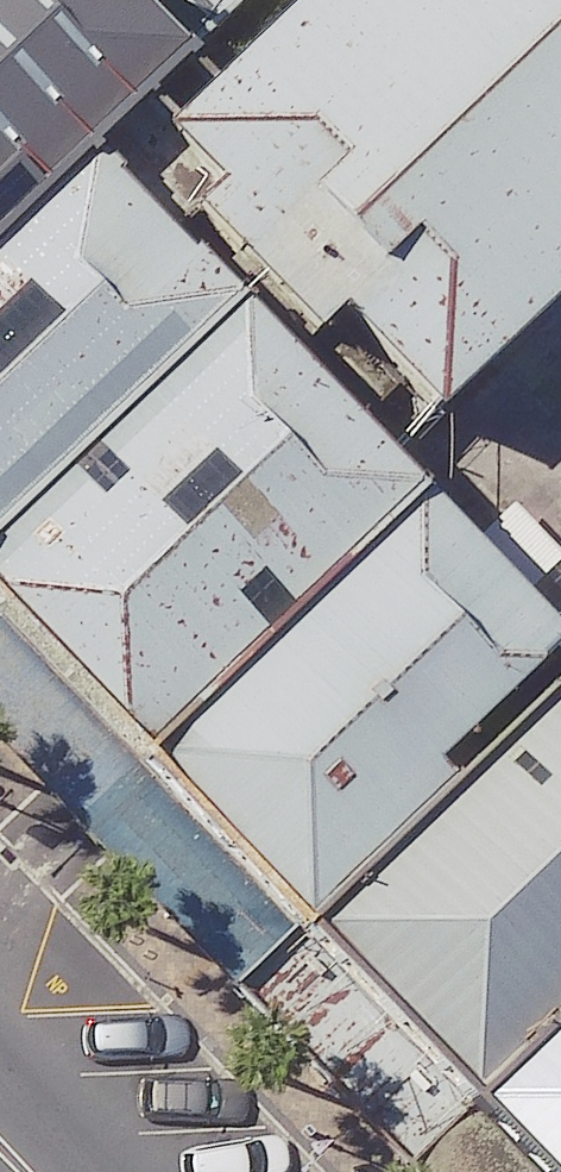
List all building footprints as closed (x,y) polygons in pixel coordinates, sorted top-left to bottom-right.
[(100,151),(198,60),(142,0),(0,0),(0,246),(100,151)] [(194,207),(311,331),(333,310),(434,417),(560,297),(560,0),(300,0),(160,131),(214,189),(194,207)] [(245,305),(100,151),(0,246),(0,533),(245,305)] [(425,497),(245,305),(0,533),(0,618),(140,766),(425,497)] [(302,935),(560,688),(560,600),(444,478),(425,497),(140,766),(302,935)] [(470,1109),(302,935),(140,766),(0,618),(0,742),(412,1171),(530,1171),(470,1109)] [(560,1021),(560,688),(302,935),(470,1109),(560,1021)] [(530,1171),(560,1171),(560,1021),(470,1109),(530,1171)]
